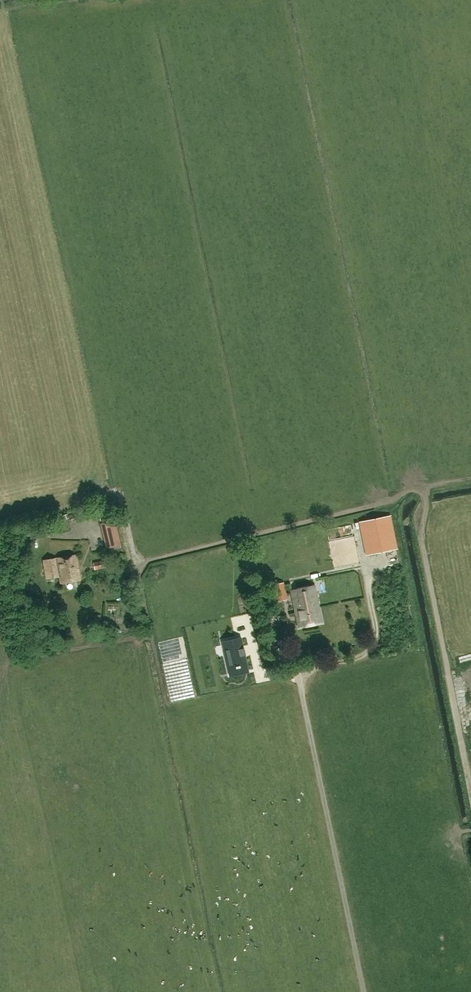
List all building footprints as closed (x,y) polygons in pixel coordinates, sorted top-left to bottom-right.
[(396,549),(389,516),(359,522),(366,555),(396,549)] [(348,558),(358,555),(356,547),(346,550),(348,558)] [(44,560),(47,579),(59,577),(60,584),(80,580),(76,554),(44,560)] [(104,560),(93,562),(95,570),(105,568),(104,560)] [(285,599),(282,585),(274,586),(277,601),(285,599)] [(299,628),(322,623),(314,585),(291,590),(299,628)] [(239,666),(246,664),(244,655),(245,655),(245,654),(244,654),(243,649),(244,649),(244,648),(242,648),(240,639),(223,642),(228,668),(235,667),(235,668),(239,667),(239,666)]
